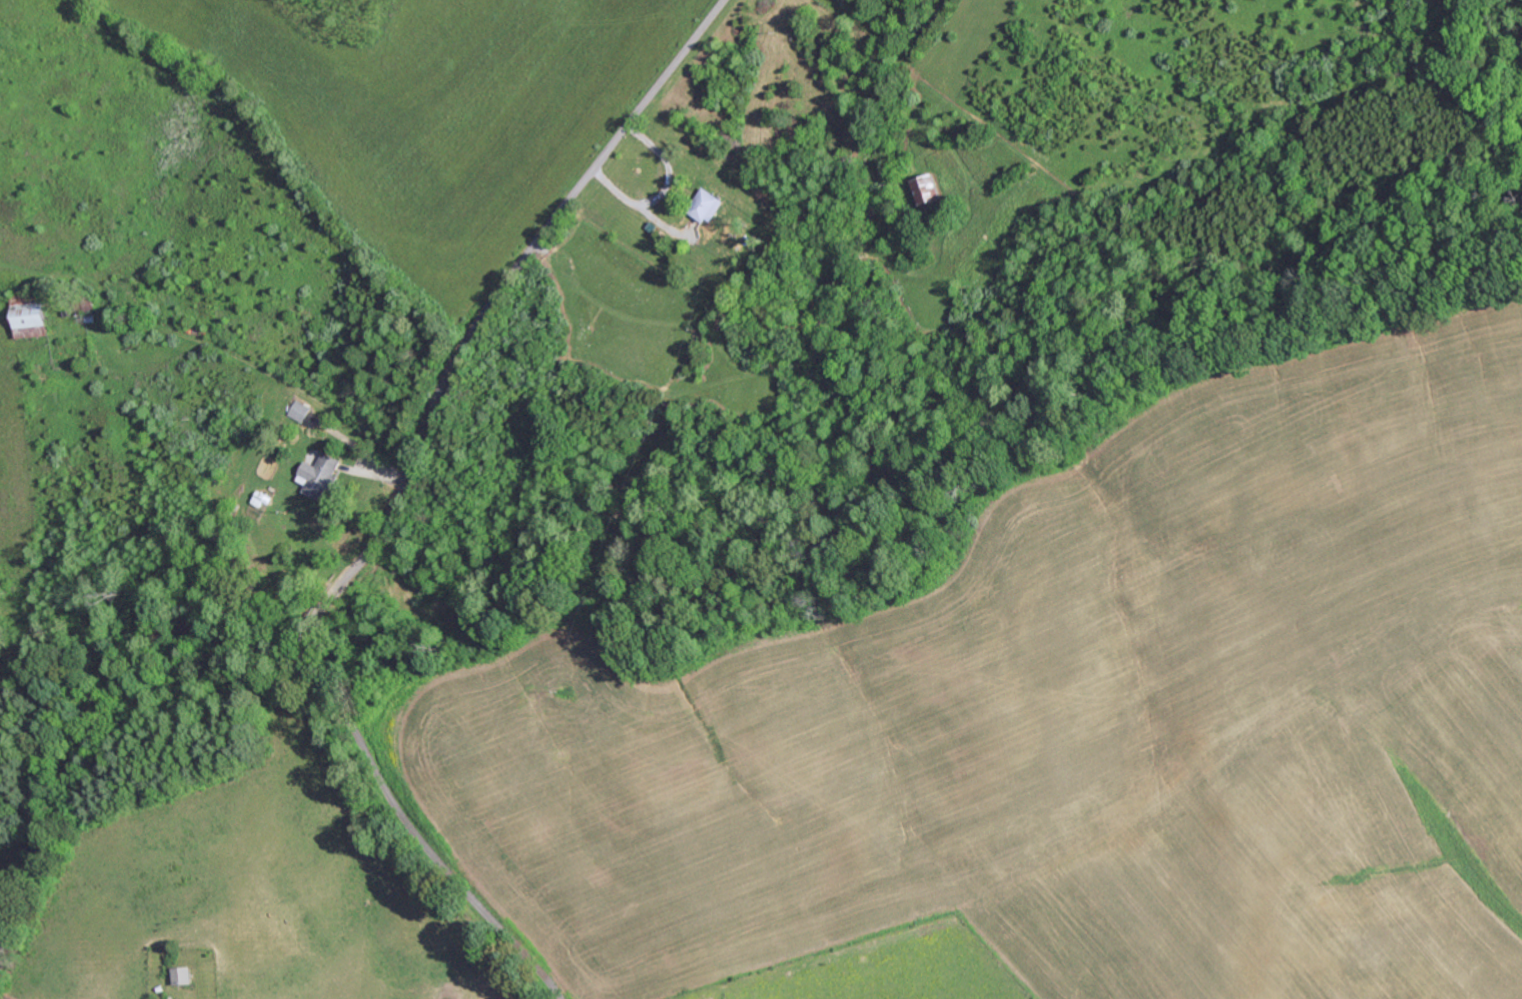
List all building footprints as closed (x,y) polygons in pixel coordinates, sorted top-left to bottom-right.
[(914,181),(923,205),(944,197),(935,173),(914,181)] [(715,224),(728,199),(706,187),(693,212),(715,224)] [(53,325),(53,314),(19,315),(20,326),(53,325)] [(289,415),(305,423),(312,407),(297,400),(289,415)] [(318,466),(307,461),(298,480),(309,485),(306,491),(326,500),(341,469),(345,472),(349,463),(325,451),(318,466)] [(176,968),(177,985),(196,984),(195,967),(176,968)]
